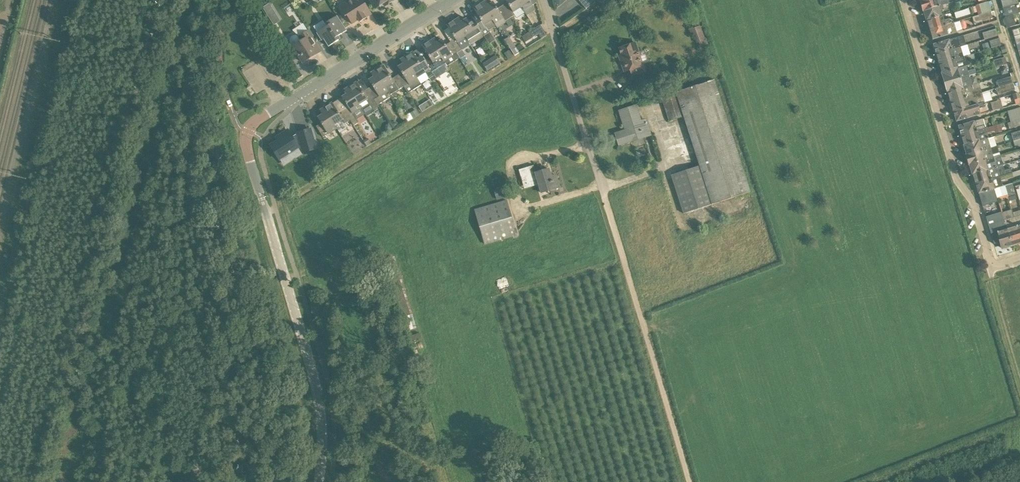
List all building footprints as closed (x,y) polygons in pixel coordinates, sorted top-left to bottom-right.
[(360,22),(366,18),(366,17),(371,14),(363,0),(348,0),(338,6),(346,18),(347,17),(352,24),(358,20),(360,22)] [(394,0),(370,0),(375,8),(383,3),(385,6),(394,0)] [(517,0),(505,0),(508,4),(503,7),(510,18),(515,15),(513,13),(522,7),(517,0)] [(522,7),(528,17),(534,13),(531,7),(536,3),(535,0),(517,0),(522,7)] [(585,8),(594,1),(594,0),(579,0),(585,8)] [(921,1),(920,1),(923,11),(952,2),(951,0),(920,0),(921,1)] [(1001,2),(1002,9),(1018,5),(1017,0),(1008,0),(1001,2)] [(493,2),(488,5),(485,1),(482,3),(492,20),(495,24),(496,27),(497,28),(506,23),(505,21),(510,18),(503,7),(498,10),(493,2)] [(982,14),(990,12),(987,1),(979,3),(979,4),(982,14)] [(923,11),(924,11),(926,19),(942,15),(941,11),(953,7),(952,2),(923,11)] [(475,22),(481,31),(484,36),(488,33),(488,32),(496,27),(495,24),(492,20),(482,3),(473,8),(480,19),(475,22)] [(263,8),(266,13),(273,9),(269,4),(263,8)] [(1018,5),(1002,9),(1005,17),(1013,15),(1019,13),(1019,11),(1018,5)] [(982,14),(972,17),(974,24),(992,18),(990,12),(982,14)] [(952,17),(943,20),(942,15),(926,19),(927,21),(930,29),(945,25),(953,22),(952,17)] [(1016,26),(1013,15),(1005,17),(1004,19),(1006,28),(1016,26)] [(321,40),(323,39),(328,46),(340,39),(338,36),(346,31),(337,16),(325,24),(327,26),(316,33),(321,40)] [(459,18),(455,20),(470,45),(484,36),(481,31),(475,22),(470,25),(466,19),(461,22),(459,18)] [(466,56),(462,50),(470,45),(455,20),(446,25),(456,41),(451,44),(456,53),(460,59),(466,56)] [(930,29),(933,40),(956,33),(953,22),(945,25),(930,29)] [(540,25),(530,32),(533,37),(538,34),(542,39),(547,35),(540,25)] [(689,30),(691,36),(693,36),(696,44),(699,43),(705,41),(700,26),(694,29),(689,30)] [(1019,39),(1019,33),(1019,28),(1012,30),(1015,41),(1019,39)] [(982,33),(984,40),(998,36),(996,29),(982,33)] [(293,46),(303,63),(321,51),(308,30),(299,37),(297,36),(296,36),(295,36),(294,36),(292,37),(291,38),(290,39),(290,40),(290,42),(293,46)] [(505,40),(515,56),(519,53),(509,37),(505,40)] [(958,37),(934,44),(936,54),(960,47),(958,37)] [(430,41),(443,61),(452,56),(456,53),(451,44),(446,47),(442,39),(437,42),(434,38),(430,41)] [(999,38),(989,41),(991,48),(1001,45),(999,38)] [(443,61),(430,41),(422,46),(428,55),(423,58),(432,73),(445,65),(443,61)] [(631,75),(645,70),(635,42),(619,48),(623,59),(620,60),(623,71),(629,69),(631,75)] [(960,47),(936,54),(939,63),(967,55),(970,54),(967,45),(960,47)] [(510,50),(504,53),(508,59),(514,56),(510,50)] [(418,61),(412,52),(404,57),(414,75),(417,79),(426,74),(429,79),(434,76),(432,73),(423,58),(418,61)] [(967,55),(939,63),(942,73),(969,65),(967,55)] [(400,60),(403,64),(398,67),(401,73),(397,76),(404,87),(408,95),(422,86),(417,79),(414,75),(404,57),(400,60)] [(488,61),(493,68),(500,64),(495,57),(488,61)] [(1005,57),(993,61),(995,68),(1007,64),(1005,57)] [(973,64),(969,65),(942,73),(941,73),(944,82),(969,75),(975,73),(973,64)] [(397,76),(392,79),(383,65),(375,70),(390,95),(404,87),(397,76)] [(371,73),(374,77),(369,80),(372,86),(367,89),(377,105),(391,97),(390,95),(375,70),(371,73)] [(471,75),(474,80),(480,77),(477,72),(471,75)] [(972,84),(971,82),(969,75),(944,82),(947,91),(972,84)] [(1011,77),(997,81),(999,88),(1013,83),(1011,77)] [(714,80),(675,92),(683,117),(699,166),(712,204),(750,192),(714,80)] [(356,82),(348,87),(358,104),(366,116),(367,118),(375,113),(373,110),(378,107),(377,105),(367,89),(363,92),(356,82)] [(999,88),(996,88),(998,95),(1015,90),(1013,83),(999,88)] [(947,93),(948,93),(950,102),(981,92),(979,85),(973,87),(972,84),(947,91),(947,93)] [(348,107),(343,110),(350,120),(354,128),(359,124),(357,121),(366,116),(358,104),(348,87),(344,90),(347,94),(342,97),(348,107)] [(444,99),(439,87),(429,91),(433,103),(444,99)] [(661,96),(669,121),(683,117),(675,92),(661,96)] [(981,92),(950,102),(953,111),(978,104),(984,102),(981,92)] [(993,103),(995,109),(1001,107),(1000,101),(993,103)] [(332,102),(323,108),(334,125),(342,120),(344,123),(350,120),(343,110),(338,113),(332,102)] [(978,104),(953,111),(956,122),(963,120),(965,119),(981,114),(978,104)] [(619,111),(625,130),(615,134),(618,144),(651,133),(646,118),(641,120),(637,105),(619,111)] [(316,126),(322,137),(336,128),(334,125),(323,108),(319,110),(322,114),(317,117),(321,123),(316,126)] [(1007,111),(1010,120),(1019,116),(1019,108),(1007,111)] [(416,110),(410,114),(413,119),(419,115),(416,110)] [(1007,123),(1009,129),(1019,126),(1019,116),(1010,120),(1010,122),(1007,123)] [(965,124),(958,126),(961,135),(985,127),(982,119),(967,124),(967,123),(965,124)] [(985,127),(961,135),(964,145),(988,138),(987,135),(995,133),(996,135),(1002,133),(1000,126),(986,130),(985,127)] [(301,145),(303,152),(317,148),(311,129),(298,133),(298,135),(294,138),(289,130),(277,138),(279,141),(271,146),(280,160),(300,148),(299,146),(301,145)] [(1011,136),(1013,142),(1019,140),(1019,133),(1011,136)] [(368,138),(363,141),(366,146),(371,143),(368,138)] [(988,138),(964,145),(966,155),(991,147),(988,138)] [(996,145),(991,147),(966,155),(969,165),(970,165),(999,155),(996,145)] [(999,155),(970,165),(972,174),(1002,165),(999,155)] [(519,170),(524,189),(538,185),(540,193),(561,187),(561,185),(559,186),(556,175),(551,177),(549,169),(536,173),(533,165),(519,170)] [(1002,165),(972,174),(972,175),(973,174),(975,183),(999,176),(1012,172),(1011,169),(1003,171),(1002,165)] [(712,204),(699,166),(671,175),(683,214),(712,204)] [(1002,186),(1001,182),(1013,178),(1012,172),(999,176),(975,183),(978,193),(979,193),(994,189),(1002,186)] [(1012,184),(1004,186),(1007,195),(1009,201),(1017,199),(1012,184)] [(505,186),(494,189),(497,200),(508,197),(505,186)] [(1002,186),(994,189),(997,198),(1007,195),(1004,186),(1002,186)] [(979,193),(982,206),(998,201),(997,200),(997,198),(994,189),(979,193)] [(484,245),(517,235),(507,200),(474,209),(484,245)] [(1009,247),(1010,246),(1010,245),(1004,223),(1000,225),(998,217),(994,218),(990,208),(984,210),(989,228),(995,226),(1002,248),(1004,247),(1006,248),(1009,247)] [(1010,245),(1019,242),(1019,239),(1015,220),(1004,223),(1010,245)]
